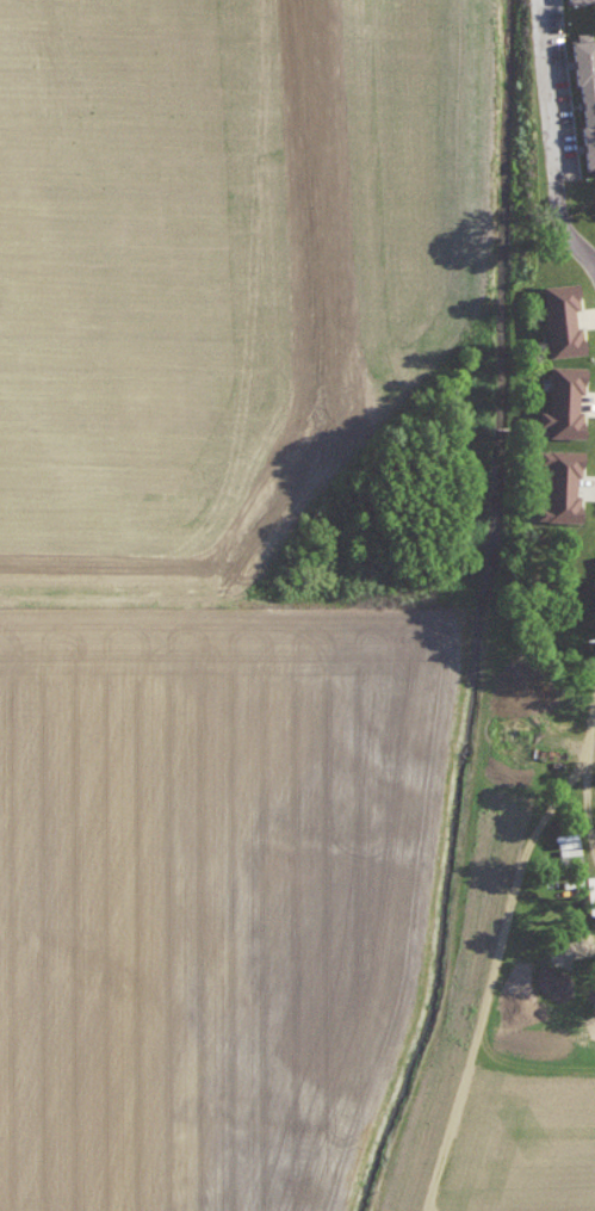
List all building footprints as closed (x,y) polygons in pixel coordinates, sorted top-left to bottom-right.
[(578,173),(594,171),(594,49),(594,46),(590,46),(588,32),(564,35),(578,173)] [(537,285),(544,355),(580,352),(577,324),(574,325),(570,281),(537,285)] [(578,365),(546,364),(545,410),(535,410),(535,424),(544,424),(544,435),(578,435),(579,408),(578,408),(578,365)] [(575,449),(534,448),(534,462),(542,462),(542,505),(530,505),(530,519),(574,519),(575,449)]
